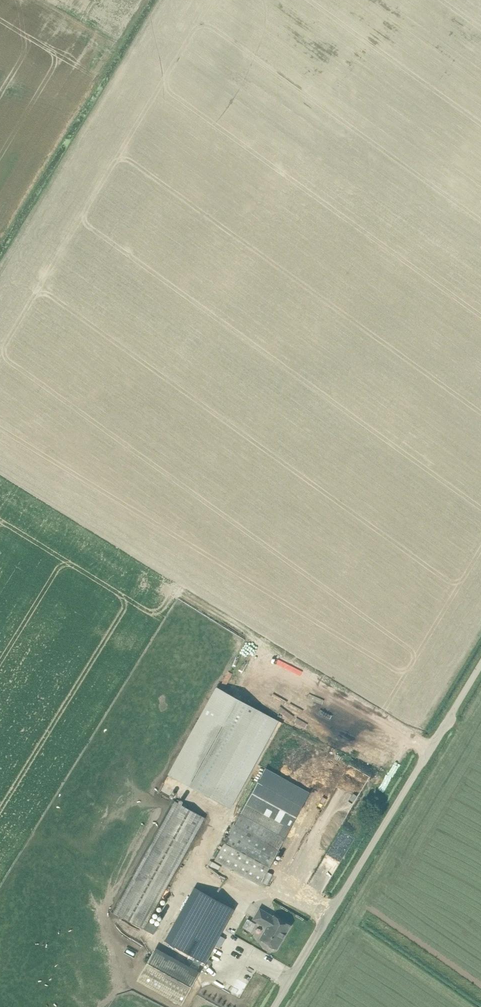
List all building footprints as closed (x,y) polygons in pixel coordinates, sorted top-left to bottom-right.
[(216,687),(168,775),(210,798),(258,710),(216,687)] [(384,722),(382,726),(392,731),(395,726),(384,722)] [(266,768),(235,825),(279,849),(311,793),(266,768)] [(354,774),(352,773),(325,817),(340,826),(356,799),(358,800),(366,786),(359,781),(360,779),(353,775),(354,774)] [(154,935),(158,927),(149,922),(205,818),(174,801),(114,913),(154,935)] [(235,825),(216,860),(260,885),(279,849),(235,825)] [(335,854),(339,856),(338,858),(349,862),(359,837),(344,832),(335,854)] [(329,890),(339,864),(327,860),(317,886),(329,890)] [(205,963),(234,909),(194,887),(164,940),(205,963)] [(291,926),(272,916),(258,909),(252,920),(266,928),(259,940),(270,946),(270,947),(270,948),(273,950),(275,950),(275,949),(278,950),(291,926)] [(247,935),(255,922),(247,917),(239,931),(247,935)] [(200,972),(155,947),(137,981),(182,1006),(200,972)] [(197,982),(205,985),(207,979),(199,976),(197,982)]
